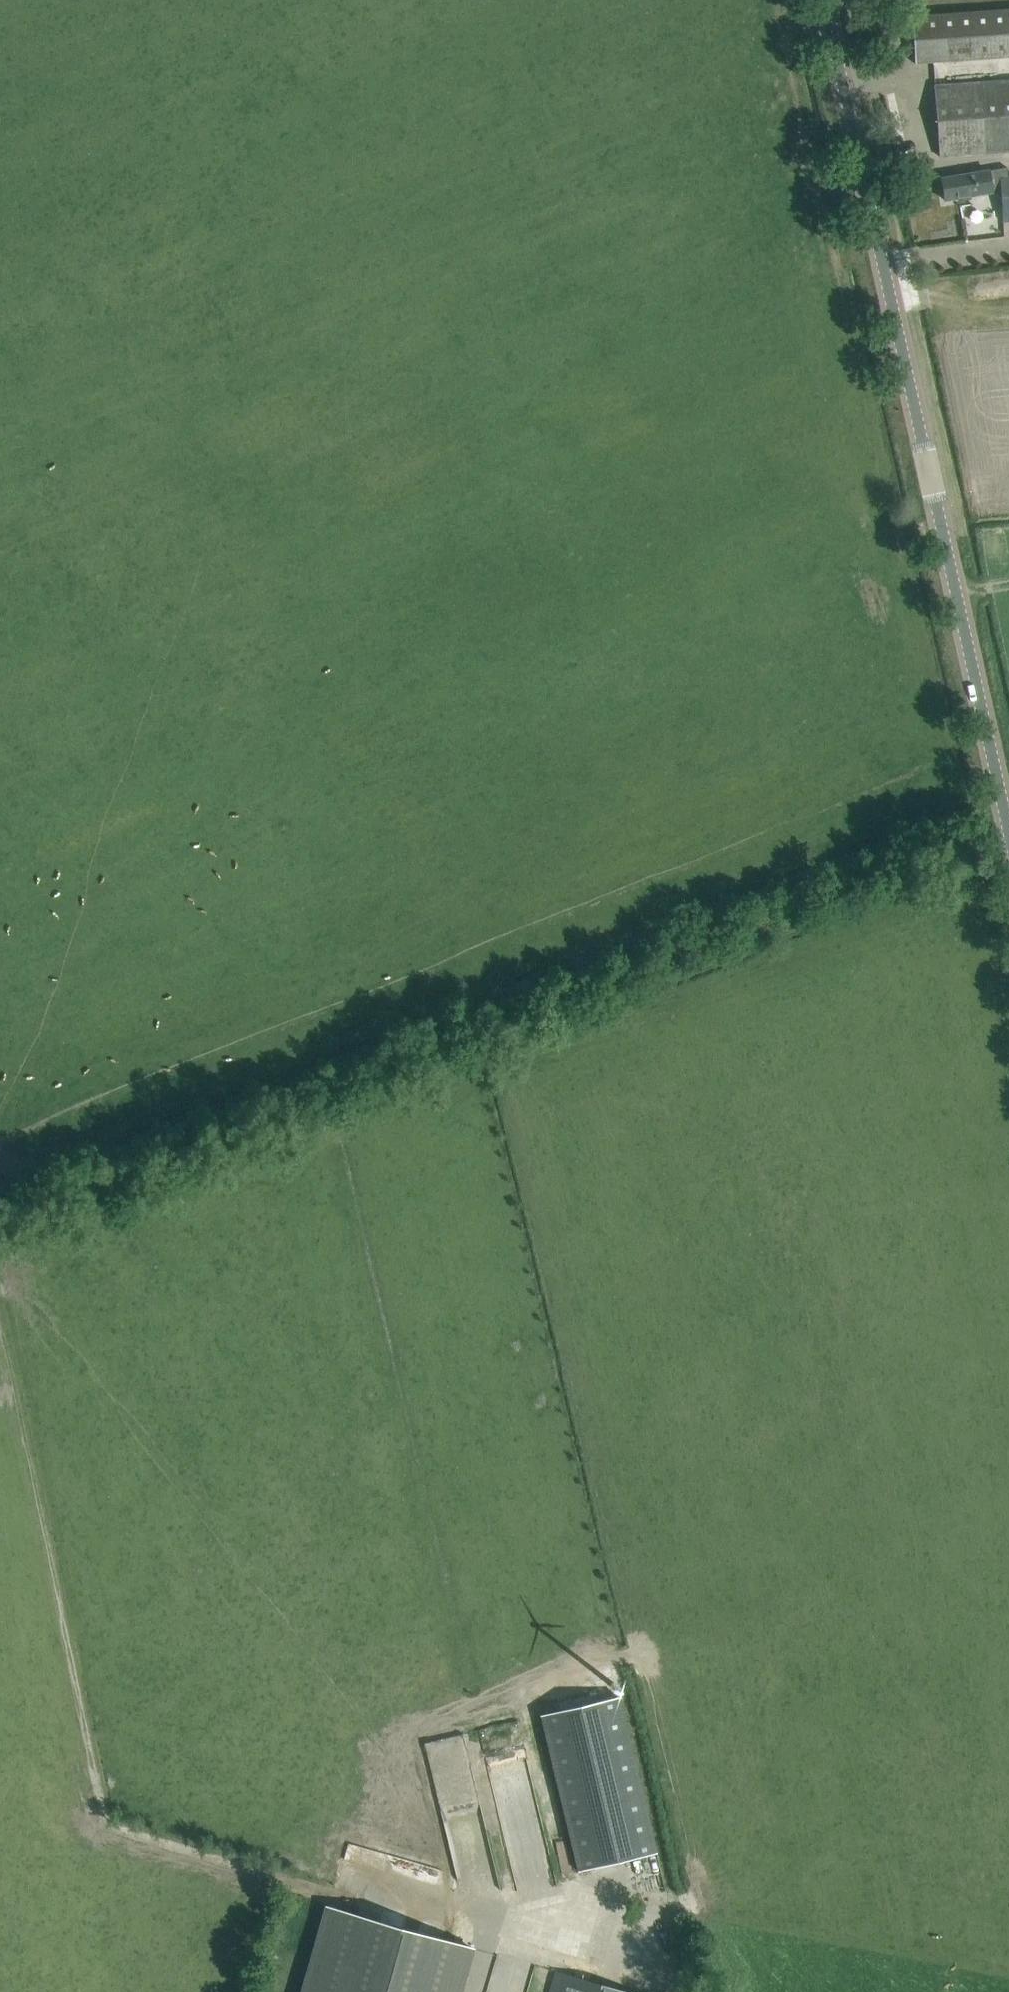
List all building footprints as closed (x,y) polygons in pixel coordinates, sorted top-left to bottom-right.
[(912,16),(915,64),(1008,57),(1008,9),(912,16)] [(940,156),(1008,151),(1008,80),(934,86),(940,156)] [(1008,167),(941,178),(945,200),(1001,191),(1003,222),(1008,221),(1008,178),(1008,167)] [(541,1715),(578,1871),(657,1852),(619,1696),(541,1715)] [(470,1947),(330,1906),(305,1991),(458,1991),(470,1947)] [(554,1971),(548,1991),(626,1991),(554,1971)]
